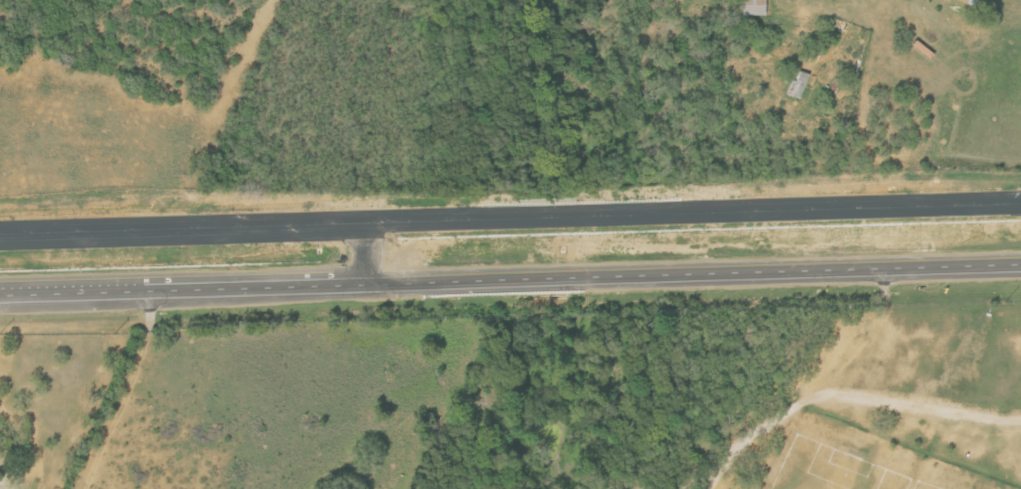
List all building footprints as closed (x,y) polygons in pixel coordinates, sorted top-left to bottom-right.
[(767,0),(744,0),(743,15),(766,16),(767,0)] [(801,99),(811,75),(802,71),(798,80),(794,78),(787,93),(801,99)]
